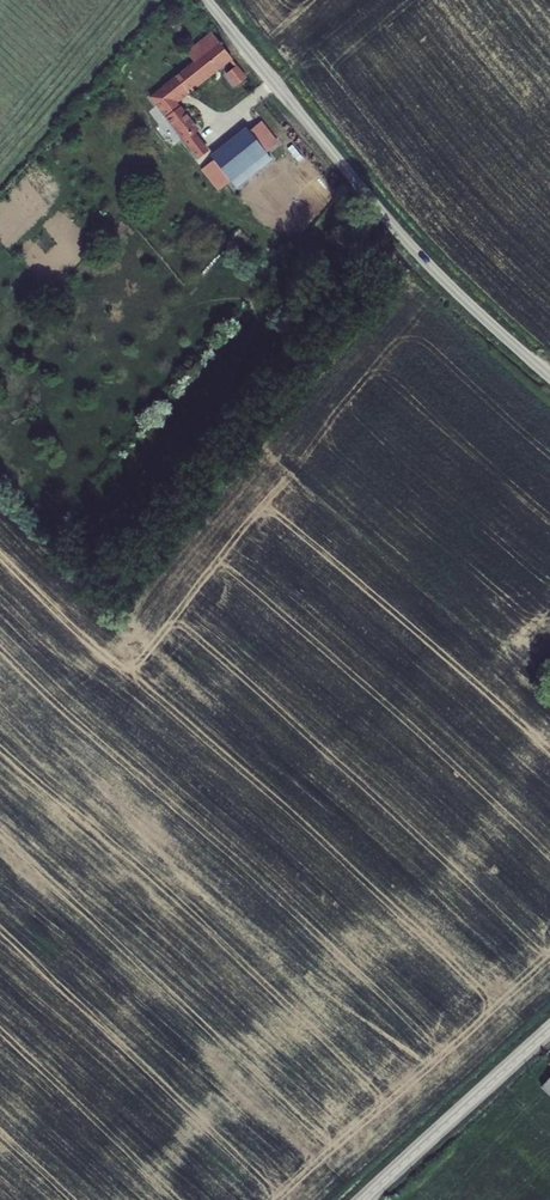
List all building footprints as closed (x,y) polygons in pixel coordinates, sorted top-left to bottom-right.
[(239,73),(205,30),(180,51),(186,58),(151,90),(167,109),(159,115),(195,157),(206,147),(193,132),(197,128),(174,102),(201,77),(208,84),(215,78),(224,87),(239,73)] [(274,115),(261,99),(250,109),(264,124),(274,115)] [(240,126),(207,155),(232,186),(266,156),(261,149),(267,143),(250,124),(244,130),(240,126)]
